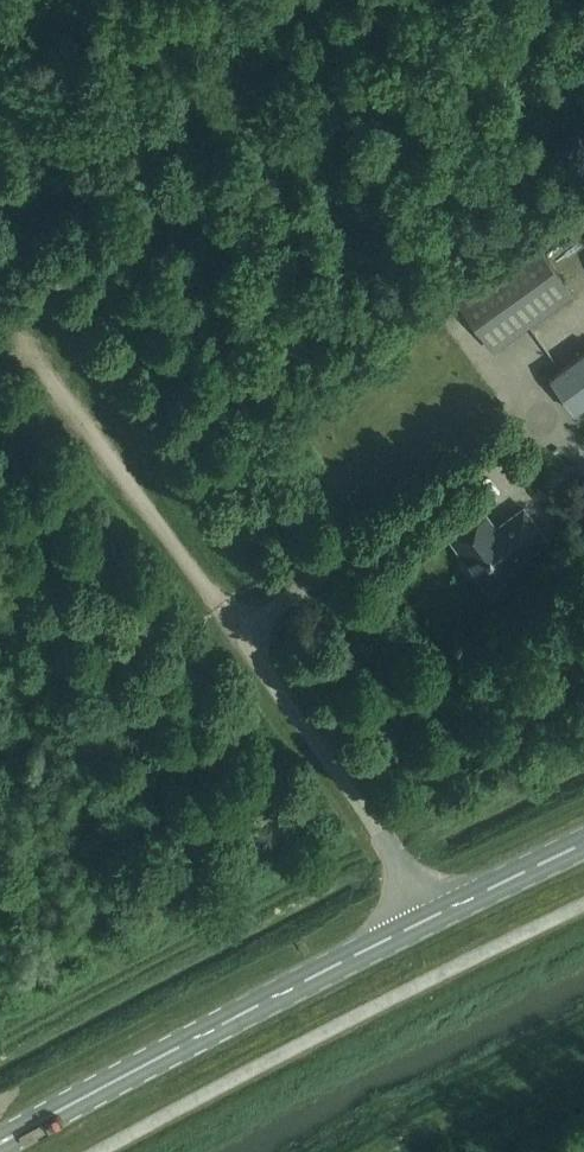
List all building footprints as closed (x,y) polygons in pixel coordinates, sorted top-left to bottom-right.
[(537,244),(459,300),(491,345),(569,289),(537,244)] [(550,376),(575,411),(583,405),(583,352),(550,376)] [(518,559),(547,539),(524,507),(506,520),(508,523),(497,530),(486,514),(452,539),(467,559),(464,561),(463,565),(469,573),(473,573),(475,571),(481,579),(496,568),(501,575),(520,561),(518,559)]
